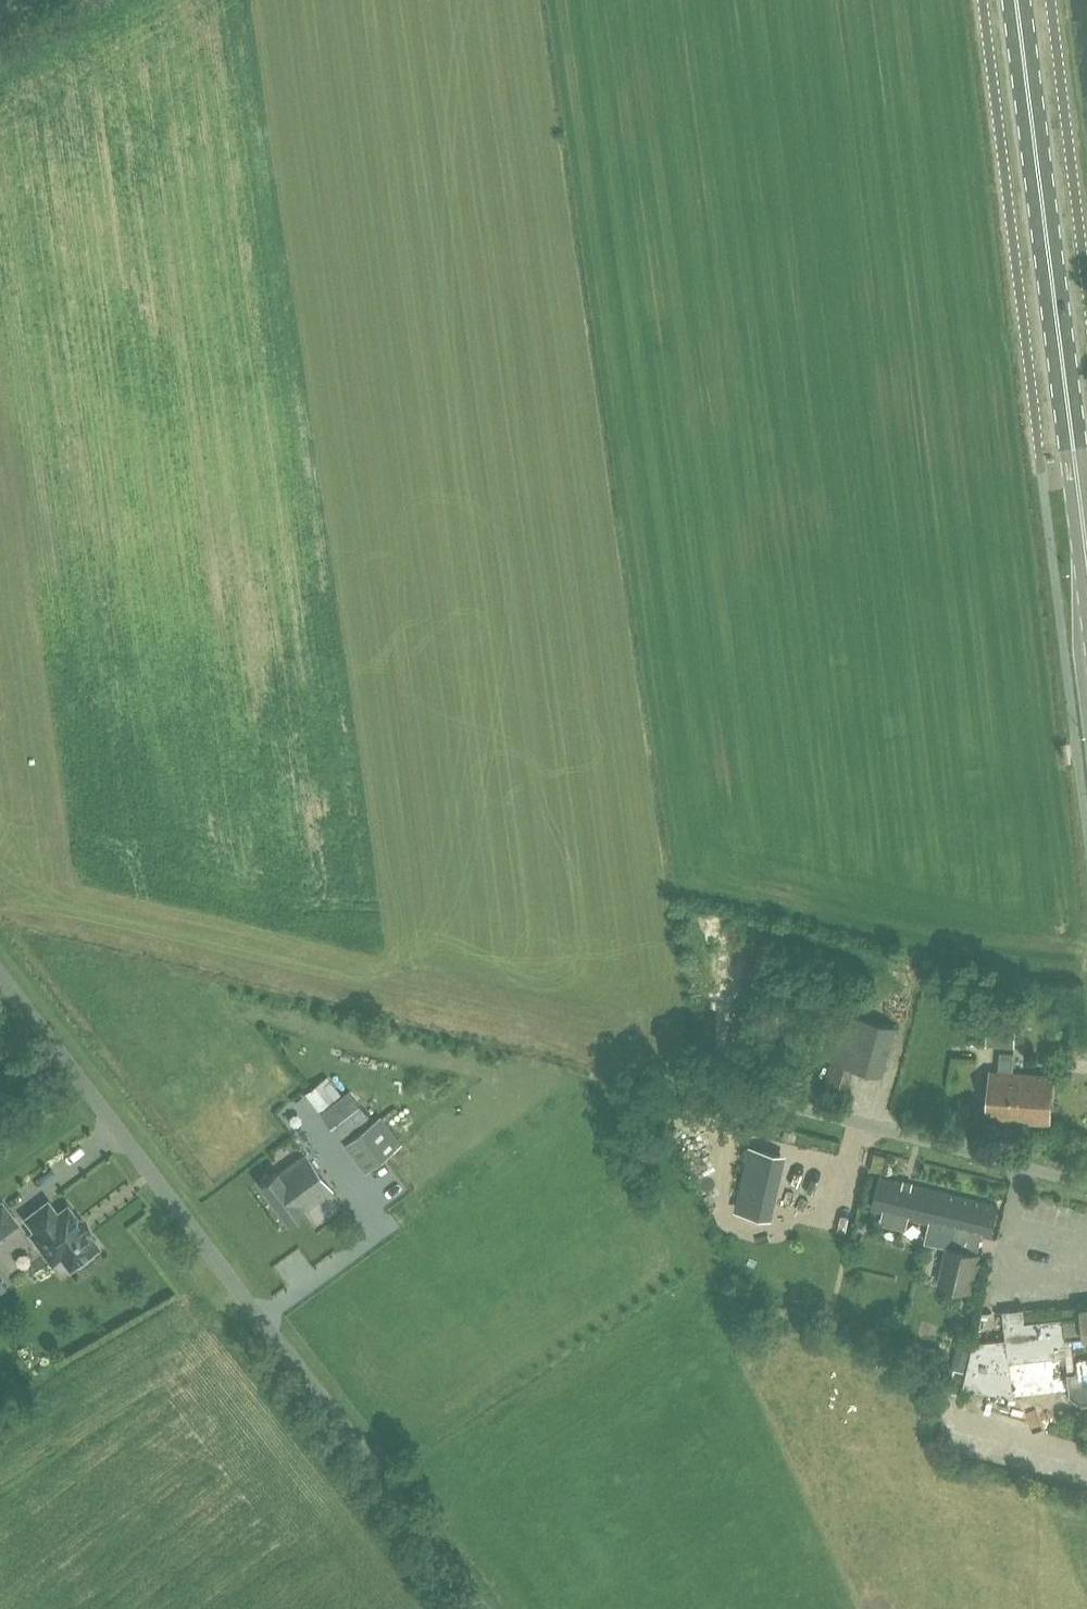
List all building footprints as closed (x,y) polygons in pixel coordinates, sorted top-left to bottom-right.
[(848,1096),(856,1068),(884,1076),(898,1025),(863,1015),(845,1011),(830,1007),(816,1056),(831,1061),(824,1089),(848,1096)] [(989,1016),(987,1044),(1015,1046),(1017,1018),(989,1016)] [(1050,1122),(1054,1075),(1014,1072),(1015,1052),(1001,1051),(1000,1071),(991,1070),(988,1118),(1050,1122)] [(308,1092),(321,1110),(319,1111),(340,1139),(370,1117),(349,1089),(331,1102),(319,1085),(308,1092)] [(401,1144),(380,1116),(345,1143),(366,1171),(401,1144)] [(753,1148),(739,1210),(767,1216),(781,1154),(753,1148)] [(304,1209),(332,1188),(307,1153),(279,1173),(277,1172),(261,1184),(289,1222),(306,1210),(304,1209)] [(881,1177),(874,1208),(884,1211),(882,1222),(906,1227),(908,1216),(931,1221),(927,1240),(949,1245),(950,1246),(954,1227),(992,1236),(999,1205),(881,1177)] [(58,1213),(48,1200),(25,1217),(35,1230),(31,1233),(53,1262),(61,1256),(70,1268),(78,1263),(79,1265),(94,1254),(92,1252),(100,1246),(89,1232),(91,1230),(81,1218),(79,1219),(68,1205),(58,1213)] [(2,1201),(0,1202),(0,1236),(18,1223),(19,1223),(2,1201)] [(942,1279),(941,1282),(971,1289),(979,1252),(950,1246),(949,1245),(943,1273),(942,1279)] [(1024,1307),(1004,1309),(1006,1337),(974,1340),(967,1371),(942,1365),(937,1388),(950,1391),(962,1393),(964,1384),(1013,1396),(1014,1396),(1010,1360),(1067,1355),(1069,1372),(1071,1394),(1082,1403),(1086,1402),(1086,1306),(1082,1306),(1082,1315),(1025,1321),(1024,1307)]
